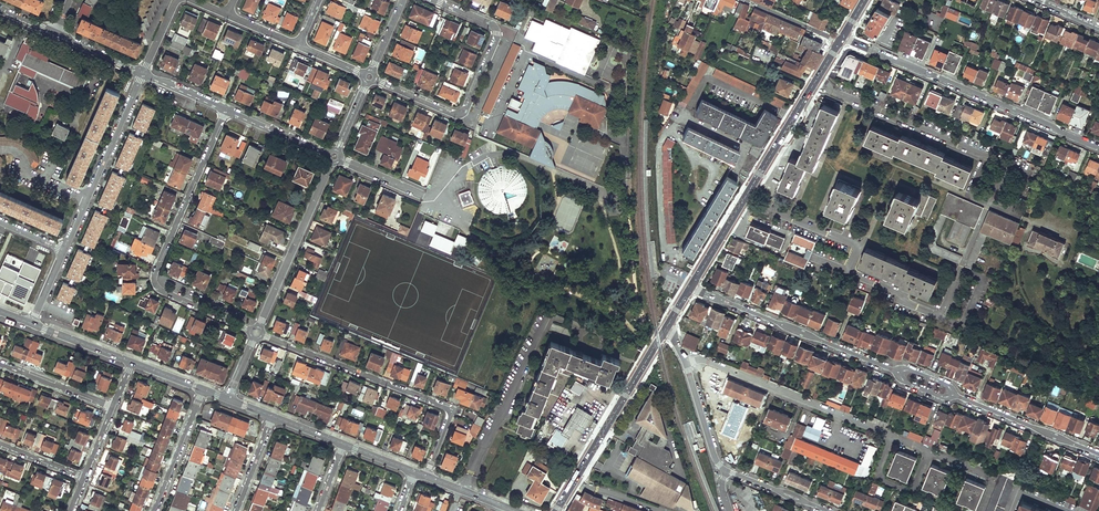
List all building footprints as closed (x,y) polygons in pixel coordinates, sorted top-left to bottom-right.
[(43,0),(12,0),(38,12),(43,0)] [(87,19),(94,4),(102,1),(102,0),(85,0),(84,2),(83,2),(77,15),(82,17),(87,19)] [(143,32),(147,30),(146,27),(150,25),(148,21),(152,20),(151,16),(155,15),(154,11),(157,10),(156,6),(160,4),(159,0),(160,0),(154,0),(154,1),(150,2),(152,6),(148,8),(149,11),(145,13),(147,17),(143,18),(144,22),(140,24),(143,32)] [(242,6),(252,11),(257,0),(245,0),(242,6)] [(341,18),(345,7),(348,9),(351,4),(348,3),(343,0),(341,4),(332,0),(331,0),(328,6),(330,7),(328,12),(341,18)] [(371,9),(383,14),(389,2),(385,1),(385,0),(375,0),(371,9)] [(514,7),(500,0),(495,13),(509,19),(514,7)] [(546,6),(553,9),(557,0),(549,0),(546,6)] [(695,12),(699,13),(702,5),(704,0),(699,0),(701,1),(695,12)] [(702,5),(714,10),(718,0),(704,0),(702,5)] [(712,13),(720,16),(723,10),(729,13),(735,1),(733,0),(718,0),(714,10),(712,13)] [(760,4),(771,9),(775,0),(762,0),(760,4)] [(882,10),(891,14),(895,16),(899,4),(890,0),(886,0),(882,10)] [(978,11),(984,14),(986,9),(991,11),(996,0),(983,0),(978,11)] [(1003,17),(1009,3),(1003,0),(999,0),(993,12),(992,12),(989,19),(996,22),(999,15),(1003,17)] [(1083,8),(1095,13),(1098,4),(1098,0),(1087,0),(1083,8)] [(273,19),(277,20),(280,15),(276,13),(279,6),(268,1),(262,15),(273,20),(273,19)] [(739,3),(733,15),(737,18),(743,5),(739,3)] [(410,15),(433,25),(438,14),(415,4),(410,15)] [(737,18),(733,27),(744,32),(747,24),(749,20),(745,19),(745,16),(749,7),(743,5),(737,18)] [(944,6),(940,17),(944,19),(946,15),(949,8),(944,6)] [(1008,19),(1006,23),(1012,25),(1014,21),(1017,23),(1022,10),(1012,6),(1007,18),(1008,19)] [(877,8),(864,29),(877,37),(891,14),(882,10),(877,8)] [(949,8),(946,15),(959,20),(962,13),(949,8)] [(749,20),(747,24),(749,25),(751,21),(756,23),(761,12),(754,9),(749,20)] [(179,22),(192,28),(198,15),(185,10),(179,22)] [(277,20),(277,22),(290,28),(296,15),(286,10),(284,15),(280,14),(280,15),(277,20)] [(372,18),(374,15),(364,10),(362,15),(364,15),(359,26),(374,33),(380,21),(372,18)] [(1024,11),(1019,22),(1030,27),(1035,16),(1024,11)] [(761,12),(756,23),(759,25),(757,30),(761,32),(763,26),(768,15),(761,12)] [(812,13),(808,25),(815,28),(821,31),(826,19),(812,13)] [(1037,15),(1032,27),(1044,32),(1049,20),(1045,18),(1046,16),(1040,13),(1039,16),(1037,15)] [(768,15),(763,26),(767,28),(766,30),(767,32),(769,33),(771,33),(772,30),(775,31),(774,34),(775,35),(777,32),(781,21),(768,15)] [(451,20),(441,16),(437,24),(441,26),(439,32),(451,37),(454,32),(456,33),(459,26),(450,22),(451,20)] [(77,28),(136,55),(141,44),(87,19),(82,17),(77,28)] [(202,17),(197,29),(214,37),(219,24),(202,17)] [(530,49),(584,73),(600,38),(571,26),(570,29),(546,18),(543,24),(532,19),(524,35),(534,40),(530,49)] [(314,38),(325,43),(333,25),(322,20),(314,38)] [(401,34),(417,41),(422,31),(416,29),(419,24),(410,20),(408,25),(406,24),(401,34)] [(600,24),(594,21),(591,28),(597,31),(600,24)] [(781,21),(777,32),(785,36),(787,31),(793,33),(795,27),(781,21)] [(686,25),(684,31),(690,33),(692,28),(686,25)] [(1051,25),(1046,36),(1057,41),(1060,35),(1063,27),(1060,26),(1059,28),(1051,25)] [(462,39),(468,27),(464,26),(459,37),(462,39)] [(241,34),(227,27),(222,40),(226,42),(227,40),(236,44),(241,34)] [(787,31),(785,36),(796,40),(798,35),(800,36),(803,37),(805,31),(795,27),(793,33),(787,31)] [(1074,43),(1078,34),(1073,31),(1072,33),(1066,30),(1067,29),(1063,27),(1060,35),(1063,36),(1061,42),(1073,47),(1074,43)] [(332,46),(344,52),(351,37),(340,32),(341,30),(337,28),(333,36),(336,38),(332,46)] [(679,28),(675,36),(680,38),(684,31),(682,30),(679,28)] [(479,46),(484,35),(472,29),(467,41),(479,46)] [(189,37),(176,31),(173,38),(185,44),(189,37)] [(684,31),(680,38),(690,43),(694,35),(690,33),(684,31)] [(904,41),(901,50),(911,54),(918,37),(906,32),(902,41),(904,41)] [(1089,41),(1090,40),(1084,38),(1084,39),(1083,38),(1083,37),(1084,35),(1079,33),(1078,34),(1074,43),(1081,46),(1082,43),(1087,45),(1089,41)] [(360,36),(351,56),(362,60),(371,41),(360,36)] [(675,36),(672,44),(677,46),(680,38),(675,36)] [(4,57),(12,39),(7,37),(4,43),(0,41),(0,55),(4,57)] [(25,115),(35,120),(36,117),(38,112),(39,109),(39,105),(39,100),(39,96),(38,93),(37,89),(35,85),(32,81),(28,90),(15,84),(20,72),(33,78),(37,71),(81,91),(86,79),(46,61),(49,54),(32,47),(34,40),(26,37),(16,58),(22,61),(3,103),(26,113),(25,115)] [(263,43),(250,37),(246,46),(259,52),(263,43)] [(800,42),(799,45),(800,45),(817,53),(821,44),(803,37),(800,42)] [(918,37),(911,54),(921,58),(924,50),(926,51),(930,42),(918,37)] [(1005,51),(1009,42),(999,37),(995,45),(1005,51)] [(185,44),(173,38),(170,44),(183,50),(185,44)] [(393,53),(409,60),(414,49),(408,47),(410,42),(402,38),(399,43),(398,43),(393,53)] [(680,38),(677,46),(687,51),(690,43),(680,38)] [(1080,61),(1083,62),(1088,51),(1096,55),(1098,49),(1098,44),(1095,42),(1095,40),(1090,38),(1090,40),(1089,41),(1087,45),(1080,61)] [(970,43),(968,47),(976,50),(978,46),(970,42),(970,43)] [(458,60),(471,66),(476,54),(472,52),(474,48),(462,43),(460,47),(464,49),(458,60)] [(482,111),(490,114),(520,47),(512,43),(482,111)] [(699,43),(693,58),(698,60),(704,45),(699,43)] [(193,47),(185,44),(183,50),(182,52),(189,55),(193,47)] [(794,55),(792,59),(806,65),(809,67),(813,69),(817,62),(822,54),(817,53),(800,45),(797,50),(798,51),(797,53),(800,54),(802,50),(806,52),(801,61),(797,59),(799,55),(796,54),(796,55),(794,55)] [(283,52),(271,47),(266,57),(273,60),(272,62),(278,64),(283,52)] [(995,48),(992,47),(989,54),(995,57),(994,58),(995,58),(997,59),(1000,54),(996,53),(997,51),(994,50),(995,48)] [(212,56),(222,60),(224,52),(214,48),(212,56)] [(936,49),(931,61),(938,64),(938,66),(943,68),(948,55),(936,49)] [(948,55),(943,68),(953,72),(956,64),(959,65),(962,56),(950,51),(948,55)] [(179,59),(165,53),(162,59),(165,61),(163,66),(173,71),(179,59)] [(774,61),(782,64),(780,68),(799,76),(803,67),(804,68),(806,65),(792,59),(778,53),(777,53),(774,61)] [(848,58),(839,74),(851,80),(855,73),(858,74),(859,72),(863,62),(853,57),(851,56),(850,57),(849,57),(848,58)] [(303,62),(292,58),(288,68),(302,74),(308,62),(303,60),(303,62)] [(995,58),(992,66),(998,69),(1002,61),(1001,61),(997,59),(995,58)] [(555,81),(548,82),(548,81),(551,75),(546,73),(544,65),(532,60),(535,67),(529,64),(518,89),(524,92),(522,97),(525,98),(518,114),(508,109),(505,115),(504,115),(497,133),(533,148),(529,156),(556,167),(552,159),(553,153),(552,148),(550,143),(545,140),(541,130),(537,129),(540,122),(542,118),(545,115),(549,111),(553,109),(558,108),(564,109),(569,110),(568,112),(580,118),(579,121),(607,133),(607,108),(605,96),(574,83),(566,81),(555,81)] [(385,70),(403,78),(406,71),(402,70),(403,67),(389,61),(385,70)] [(863,62),(859,72),(875,79),(876,78),(880,68),(864,61),(863,62)] [(1002,61),(998,69),(1004,71),(1007,63),(1002,61)] [(449,78),(462,84),(467,72),(461,69),(463,66),(453,62),(451,66),(454,67),(449,78)] [(701,62),(677,104),(684,107),(708,65),(701,62)] [(190,77),(202,82),(208,68),(196,63),(190,77)] [(327,72),(311,65),(306,78),(312,80),(310,83),(321,88),(327,72)] [(417,84),(430,90),(437,75),(418,66),(413,79),(418,82),(417,84)] [(968,66),(964,75),(967,76),(967,78),(974,81),(979,71),(968,66)] [(247,78),(251,70),(242,67),(239,74),(239,75),(247,78)] [(715,68),(712,75),(781,108),(784,101),(715,68)] [(880,68),(876,78),(886,83),(891,73),(880,68)] [(1018,68),(1015,75),(1030,81),(1031,81),(1033,74),(1026,71),(1018,68)] [(979,71),(974,81),(983,85),(988,73),(979,69),(979,71)] [(225,92),(230,79),(218,74),(212,87),(225,92)] [(351,82),(338,76),(333,87),(346,93),(351,82)] [(776,77),(771,89),(784,95),(789,83),(776,77)] [(899,78),(892,94),(904,99),(911,83),(899,78)] [(998,80),(994,90),(999,92),(999,91),(1007,94),(1010,85),(998,80)] [(442,95),(455,100),(459,91),(456,90),(458,86),(448,82),(442,95)] [(235,97),(249,103),(255,92),(246,88),(247,86),(241,83),(235,97)] [(911,83),(904,99),(916,104),(923,88),(911,83)] [(1007,94),(1006,95),(1018,100),(1023,88),(1011,83),(1010,85),(1007,94)] [(1032,96),(1028,104),(1038,108),(1045,91),(1033,86),(1030,95),(1032,96)] [(118,93),(106,87),(65,180),(78,185),(80,181),(81,181),(86,170),(85,169),(90,158),(91,158),(96,147),(95,146),(100,135),(101,135),(106,124),(105,123),(112,109),(117,97),(118,93)] [(310,94),(316,97),(319,88),(315,87),(313,91),(312,90),(310,94)] [(925,104),(937,109),(943,96),(930,91),(925,104)] [(1045,91),(1038,108),(1048,113),(1052,105),(1054,105),(1057,97),(1045,91)] [(386,96),(376,92),(371,102),(381,107),(386,96)] [(877,95),(876,98),(884,101),(887,94),(882,92),(880,96),(877,95)] [(1074,92),(1071,100),(1078,103),(1082,95),(1079,94),(1074,92)] [(328,101),(341,107),(344,102),(330,96),(328,101)] [(943,96),(937,109),(949,114),(955,101),(943,96)] [(511,97),(508,105),(517,109),(521,101),(511,97)] [(261,108),(275,114),(280,103),(276,101),(275,103),(265,98),(261,108)] [(663,99),(658,112),(665,115),(671,102),(663,99)] [(408,106),(394,100),(389,113),(402,119),(408,106)] [(752,140),(760,144),(772,123),(776,117),(763,110),(754,125),(701,100),(695,113),(700,115),(730,130),(752,140)] [(341,107),(328,101),(326,106),(339,111),(341,107)] [(834,102),(831,108),(837,111),(840,105),(834,102)] [(142,103),(133,125),(138,127),(141,129),(147,131),(150,124),(148,124),(155,108),(142,103)] [(1063,103),(1057,116),(1070,121),(1075,109),(1063,103)] [(837,111),(831,108),(822,104),(797,161),(791,158),(778,187),(794,194),(806,165),(813,169),(838,111),(837,111)] [(971,119),(976,109),(971,107),(970,109),(966,107),(958,104),(953,116),(969,124),(970,123),(971,119)] [(1075,109),(1070,121),(1080,126),(1083,118),(1085,119),(1089,110),(1077,105),(1075,109)] [(290,119),(301,124),(306,110),(295,106),(290,119)] [(912,108),(910,112),(916,115),(919,107),(915,106),(914,109),(912,108)] [(976,109),(971,119),(979,123),(980,123),(984,113),(976,109)] [(427,125),(431,117),(417,111),(411,124),(425,130),(427,125)] [(184,132),(189,120),(175,114),(170,126),(184,132)] [(331,122),(316,116),(310,130),(325,136),(331,122)] [(378,128),(380,122),(369,118),(367,124),(363,122),(360,130),(362,131),(355,146),(368,151),(378,128)] [(446,124),(435,119),(431,127),(427,125),(425,130),(423,135),(427,137),(429,131),(440,137),(446,124)] [(995,119),(991,128),(1002,133),(1007,122),(999,119),(998,121),(995,119)] [(198,138),(203,126),(189,120),(184,132),(190,134),(188,139),(195,142),(197,138),(198,138)] [(1002,133),(1001,136),(1010,140),(1012,134),(1014,135),(1018,126),(1007,122),(1002,133)] [(55,137),(64,140),(69,129),(57,123),(52,134),(56,135),(55,137)] [(871,125),(864,141),(894,154),(895,151),(937,169),(936,172),(964,184),(971,168),(943,156),(944,153),(902,135),(900,138),(871,125)] [(564,126),(559,135),(567,139),(571,129),(564,126)] [(687,128),(682,137),(733,162),(735,157),(737,153),(715,142),(687,128)] [(464,143),(460,154),(465,156),(471,142),(466,140),(468,134),(464,132),(464,133),(455,129),(452,137),(464,143)] [(976,131),(972,139),(974,140),(980,142),(983,134),(976,131)] [(1028,131),(1024,141),(1034,145),(1038,135),(1028,131)] [(130,132),(116,163),(121,166),(124,167),(130,170),(133,163),(131,162),(139,145),(141,146),(144,139),(138,136),(134,134),(130,132)] [(222,150),(239,157),(242,150),(235,147),(239,139),(227,134),(225,139),(226,140),(222,150)] [(381,134),(376,146),(385,150),(381,160),(391,164),(395,156),(398,157),(403,146),(400,145),(401,142),(381,134)] [(1038,135),(1034,145),(1031,152),(1041,156),(1042,153),(1048,156),(1054,142),(1038,135)] [(35,168),(39,163),(36,155),(31,147),(23,141),(14,137),(5,136),(0,136),(0,145),(4,145),(12,145),(19,148),(24,152),(28,159),(30,165),(35,168)] [(667,138),(662,147),(664,201),(667,243),(675,243),(671,202),(670,149),(674,141),(667,138)] [(158,139),(155,144),(160,147),(163,142),(158,139)] [(262,149),(249,144),(242,160),(255,166),(262,149)] [(1061,146),(1057,156),(1062,158),(1066,159),(1066,158),(1070,149),(1061,146)] [(445,158),(448,151),(442,148),(439,156),(445,158)] [(1070,149),(1066,158),(1073,161),(1074,159),(1077,160),(1080,153),(1070,149)] [(286,160),(270,153),(264,166),(280,173),(286,160)] [(179,154),(173,168),(185,173),(191,159),(179,154)] [(411,166),(408,172),(419,177),(422,171),(426,173),(429,166),(427,165),(429,159),(418,154),(413,167),(411,166)] [(1087,169),(1097,173),(1098,169),(1098,162),(1090,159),(1087,169)] [(497,212),(501,212),(506,212),(512,210),(516,208),(519,206),(521,203),(523,200),(525,196),(526,192),(526,187),(526,182),(524,177),(521,173),(517,169),(513,166),(507,164),(502,164),(497,164),(491,166),(487,169),(484,171),(481,176),(479,179),(477,188),(481,200),(484,205),(487,208),(492,211),(497,212)] [(298,165),(292,178),(307,185),(313,171),(298,165)] [(205,182),(219,188),(224,177),(229,179),(231,175),(213,167),(212,171),(210,170),(205,182)] [(185,173),(173,168),(167,182),(179,187),(185,173)] [(112,171),(99,202),(103,204),(107,206),(113,208),(116,201),(114,201),(122,183),(124,184),(127,177),(120,174),(117,173),(112,171)] [(352,180),(339,174),(333,189),(346,195),(352,180)] [(726,177),(682,250),(692,256),(695,251),(715,217),(732,189),(736,183),(726,177)] [(1091,189),(1098,192),(1098,189),(1098,186),(1096,185),(1097,182),(1094,181),(1091,189)] [(838,182),(827,208),(849,217),(860,191),(838,182)] [(370,187),(360,183),(356,190),(357,191),(354,198),(363,202),(370,187)] [(475,200),(470,188),(459,192),(464,204),(475,200)] [(157,203),(169,208),(175,195),(163,190),(157,203)] [(202,197),(198,206),(206,210),(209,211),(216,196),(202,190),(199,195),(202,197)] [(63,219),(1,192),(0,193),(0,206),(58,232),(63,219)] [(898,192),(887,218),(908,227),(914,214),(927,220),(936,199),(920,192),(916,200),(898,192)] [(396,198),(383,193),(375,211),(381,213),(381,212),(388,215),(396,198)] [(946,198),(924,249),(959,263),(961,257),(936,246),(935,243),(946,217),(955,220),(947,240),(963,247),(971,227),(973,228),(982,207),(948,193),(946,198)] [(294,206),(278,199),(272,213),(288,220),(294,206)] [(347,200),(343,208),(345,209),(350,211),(354,203),(347,200)] [(163,223),(169,208),(157,203),(151,217),(163,223)] [(199,224),(205,226),(209,215),(204,213),(206,210),(198,206),(193,216),(191,215),(188,220),(199,225),(199,224)] [(321,217),(331,222),(337,209),(330,206),(329,210),(324,208),(321,217)] [(95,209),(81,241),(86,243),(90,244),(96,247),(99,240),(97,239),(105,222),(106,223),(110,216),(103,213),(100,212),(95,209)] [(350,211),(345,209),(343,213),(353,217),(355,213),(350,211)] [(988,210),(980,231),(987,234),(1011,244),(1011,242),(1018,227),(1019,223),(988,210)] [(122,215),(119,228),(127,229),(129,216),(122,215)] [(438,224),(426,219),(422,229),(434,234),(431,242),(451,250),(454,242),(464,246),(468,236),(458,232),(455,239),(435,231),(438,224)] [(259,239),(267,242),(269,238),(279,242),(284,230),(266,223),(259,239)] [(751,223),(744,238),(764,246),(765,243),(778,248),(782,237),(770,232),(770,231),(751,223)] [(401,224),(397,231),(406,235),(410,228),(401,224)] [(331,232),(316,226),(314,232),(316,233),(312,240),(325,246),(331,232)] [(139,238),(138,239),(153,246),(159,232),(145,227),(140,239),(139,238)] [(1018,227),(1011,242),(1019,246),(1026,230),(1018,227)] [(197,234),(184,228),(182,233),(184,234),(181,240),(192,245),(197,234)] [(1033,229),(1027,245),(1034,248),(1035,245),(1053,253),(1052,255),(1060,258),(1066,243),(1053,237),(1046,234),(1033,229)] [(788,251),(784,259),(805,268),(816,242),(796,233),(792,241),(808,248),(804,258),(788,251)] [(211,241),(222,246),(224,241),(216,238),(213,236),(211,241)] [(150,252),(153,246),(138,239),(133,253),(140,256),(142,253),(145,254),(147,250),(150,252)] [(261,244),(251,239),(249,243),(251,243),(250,246),(258,250),(261,244)] [(733,239),(727,252),(737,256),(743,242),(733,239)] [(314,261),(312,265),(317,267),(322,257),(313,254),(315,250),(307,247),(303,256),(314,261)] [(868,247),(861,263),(904,281),(902,284),(931,297),(938,281),(909,268),(910,266),(868,247)] [(78,248),(66,274),(71,276),(75,278),(81,281),(84,274),(82,273),(88,261),(89,261),(92,255),(86,252),(83,250),(78,248)] [(471,260),(477,265),(483,257),(476,252),(471,260)] [(727,253),(722,265),(725,267),(728,268),(730,268),(733,270),(736,263),(740,264),(742,259),(737,256),(727,252),(727,253)] [(8,253),(0,271),(0,292),(7,295),(26,303),(42,268),(8,253)] [(265,253),(261,261),(271,265),(274,257),(265,253)] [(168,271),(177,275),(178,273),(182,275),(186,266),(173,260),(168,271)] [(267,273),(271,265),(261,261),(258,269),(256,268),(254,272),(265,277),(267,273)] [(120,277),(128,277),(128,273),(132,273),(133,263),(120,262),(120,277)] [(714,274),(711,281),(712,283),(716,285),(718,282),(721,283),(721,285),(723,285),(730,268),(728,268),(726,272),(724,270),(725,267),(722,265),(719,264),(715,274),(714,274)] [(192,281),(204,287),(209,274),(198,268),(192,281)] [(292,280),(290,285),(301,289),(304,284),(305,284),(309,273),(299,268),(294,280),(292,280)] [(315,277),(325,281),(327,276),(317,272),(315,277)] [(128,281),(128,277),(120,277),(119,290),(132,291),(132,281),(128,281)] [(726,279),(722,290),(734,295),(739,284),(729,280),(730,279),(728,278),(727,279),(726,279)] [(751,298),(750,299),(750,300),(751,301),(752,301),(753,301),(754,301),(754,300),(759,303),(763,298),(764,298),(767,293),(765,291),(769,284),(758,279),(754,289),(755,291),(751,298)] [(63,281),(57,296),(69,302),(73,294),(74,295),(77,288),(71,285),(68,284),(63,281)] [(223,294),(231,298),(238,285),(229,281),(227,284),(224,283),(221,290),(224,291),(223,294)] [(742,281),(737,292),(748,297),(753,286),(742,281)] [(255,292),(241,286),(239,291),(246,294),(241,303),(252,308),(256,298),(253,297),(255,292)] [(777,286),(769,306),(775,309),(775,308),(781,310),(786,299),(787,296),(781,293),(783,289),(777,286)] [(288,291),(284,300),(293,304),(297,295),(288,291)] [(304,298),(314,302),(317,297),(307,292),(304,298)] [(853,296),(847,308),(853,310),(854,309),(860,311),(864,301),(853,296)] [(139,299),(137,305),(145,309),(145,307),(153,311),(157,301),(149,297),(148,299),(144,297),(142,300),(139,299)] [(991,306),(993,300),(987,298),(985,304),(991,306)] [(786,299),(781,310),(794,316),(799,306),(794,304),(794,303),(786,299)] [(697,301),(691,315),(702,320),(700,326),(704,328),(707,321),(712,308),(709,307),(709,308),(704,306),(705,305),(697,301)] [(800,305),(794,319),(808,324),(808,322),(813,311),(800,305)] [(164,306),(158,320),(169,325),(176,311),(164,306)] [(725,313),(713,308),(708,321),(707,321),(704,328),(702,332),(705,333),(706,330),(708,330),(710,324),(711,323),(719,326),(725,313)] [(813,311),(808,322),(820,327),(825,315),(813,310),(813,311)] [(87,313),(81,326),(91,330),(92,327),(97,329),(103,315),(96,312),(94,316),(87,313)] [(190,316),(185,327),(189,329),(191,326),(201,330),(205,321),(198,318),(197,319),(190,316)] [(725,316),(718,334),(728,338),(735,320),(725,316)] [(273,327),(286,333),(290,323),(277,318),(273,327)] [(830,318),(825,330),(835,334),(840,323),(830,318)] [(299,322),(295,321),(291,331),(295,333),(294,335),(304,339),(308,330),(298,326),(299,322)] [(113,328),(107,325),(103,335),(117,340),(123,326),(115,323),(113,328)] [(848,324),(843,335),(850,338),(849,340),(855,342),(860,329),(848,324)] [(738,329),(734,340),(748,346),(753,334),(753,331),(751,330),(749,331),(744,328),(742,326),(740,326),(738,329)] [(930,334),(936,337),(940,329),(933,327),(930,334)] [(126,344),(140,349),(146,333),(132,328),(126,344)] [(229,333),(222,329),(216,344),(223,347),(225,343),(230,346),(234,336),(229,334),(229,333)] [(860,329),(855,342),(856,342),(855,344),(860,346),(861,345),(870,348),(875,336),(868,333),(868,331),(865,330),(865,331),(860,329)] [(946,332),(940,329),(936,337),(943,340),(946,332)] [(757,330),(752,343),(760,346),(758,349),(764,352),(767,346),(766,346),(770,336),(757,330)] [(320,346),(330,349),(334,340),(324,336),(325,333),(320,331),(316,341),(321,342),(320,346)] [(687,333),(682,344),(695,350),(700,339),(687,333)] [(878,333),(872,347),(881,351),(880,352),(885,354),(886,352),(892,339),(878,333)] [(951,334),(947,342),(955,345),(959,337),(951,334)] [(773,335),(769,346),(776,349),(775,351),(780,353),(785,340),(773,335)] [(349,355),(355,358),(360,345),(346,340),(347,338),(343,337),(339,346),(343,348),(343,349),(345,350),(345,352),(349,354),(349,355)] [(26,358),(33,340),(27,338),(24,347),(16,344),(11,355),(22,359),(22,357),(26,358)] [(33,340),(26,358),(34,361),(33,363),(39,365),(43,355),(35,351),(39,343),(33,340)] [(893,340),(888,353),(890,354),(890,355),(894,356),(894,355),(901,358),(907,345),(893,340)] [(534,429),(529,427),(535,412),(547,417),(567,385),(570,387),(573,381),(570,380),(574,373),(593,380),(595,376),(609,382),(616,364),(618,365),(620,360),(603,353),(601,360),(552,341),(525,408),(529,410),(528,411),(523,409),(521,413),(520,412),(516,420),(520,422),(516,431),(521,433),(520,434),(525,436),(526,435),(530,437),(534,429)] [(787,341),(781,357),(786,359),(788,354),(793,356),(798,345),(787,341)] [(156,355),(167,359),(171,349),(155,343),(152,352),(157,354),(156,355)] [(720,343),(717,350),(727,354),(730,347),(720,343)] [(910,343),(905,355),(909,356),(908,357),(917,361),(922,349),(913,346),(914,345),(910,343)] [(269,360),(273,350),(264,346),(260,356),(269,360)] [(801,346),(796,358),(810,363),(815,352),(801,346)] [(925,346),(919,362),(924,364),(924,362),(930,364),(936,350),(925,346)] [(387,356),(391,358),(393,351),(384,347),(383,349),(386,351),(385,353),(388,354),(387,356)] [(983,347),(978,359),(983,361),(985,357),(991,359),(990,364),(995,366),(1000,354),(983,347)] [(384,356),(371,350),(366,363),(379,368),(384,356)] [(391,374),(406,380),(410,370),(395,364),(399,353),(393,351),(391,358),(386,369),(391,371),(391,374)] [(943,352),(939,363),(947,367),(951,357),(952,356),(943,352)] [(814,354),(810,365),(822,370),(827,359),(826,357),(823,356),(822,357),(819,356),(819,355),(816,353),(814,354)] [(178,364),(187,367),(191,358),(182,354),(178,364)] [(61,372),(69,375),(73,363),(76,357),(72,355),(68,364),(59,361),(54,371),(60,373),(61,372)] [(208,375),(213,362),(200,357),(195,370),(208,375)] [(949,367),(946,374),(952,376),(955,370),(956,370),(960,361),(951,357),(947,367),(949,367)] [(963,357),(961,361),(971,365),(971,364),(972,361),(963,357)] [(278,371),(282,361),(278,359),(273,369),(278,371)] [(292,371),(306,377),(310,366),(304,364),(305,362),(297,359),(292,371)] [(829,359),(824,371),(836,376),(841,364),(829,359)] [(743,361),(740,368),(746,371),(748,365),(749,363),(743,361)] [(964,381),(971,365),(961,361),(954,377),(964,381)] [(226,367),(213,362),(208,375),(221,380),(226,367)] [(73,363),(69,375),(77,378),(77,380),(82,381),(86,371),(85,371),(87,367),(78,363),(77,365),(76,364),(73,363)] [(757,369),(748,365),(746,371),(755,375),(757,369)] [(842,365),(838,377),(850,382),(855,370),(842,365)] [(310,366),(306,377),(325,384),(330,372),(316,367),(315,369),(310,366)] [(764,370),(758,367),(757,369),(755,375),(761,377),(764,370)] [(1012,367),(1011,370),(1025,376),(1026,372),(1012,367)] [(414,368),(410,379),(414,380),(414,381),(422,385),(426,375),(417,371),(418,369),(414,368)] [(857,368),(852,382),(863,387),(867,378),(865,377),(867,373),(857,368)] [(807,370),(800,385),(807,388),(814,373),(807,370)] [(112,375),(104,371),(97,387),(106,391),(108,384),(110,385),(112,379),(111,378),(112,375)] [(1025,376),(1022,384),(1025,385),(1028,377),(1039,382),(1040,378),(1026,372),(1025,376)] [(981,378),(968,373),(963,386),(976,391),(981,378)] [(445,393),(449,382),(437,377),(433,388),(445,393)] [(870,377),(863,395),(869,397),(871,392),(876,394),(882,381),(870,377)] [(1,389),(6,391),(4,394),(13,397),(18,385),(10,382),(11,381),(5,379),(5,380),(0,378),(0,393),(1,389)] [(728,378),(723,390),(761,406),(766,394),(728,378)] [(346,388),(356,392),(360,383),(349,379),(348,383),(343,381),(340,390),(344,391),(346,388)] [(586,385),(577,379),(571,388),(580,394),(586,385)] [(138,386),(135,395),(143,398),(145,399),(151,385),(139,380),(137,385),(138,386)] [(260,393),(265,395),(268,386),(254,380),(250,391),(259,395),(260,393)] [(883,382),(879,393),(887,397),(884,405),(887,406),(894,390),(891,388),(892,385),(883,382)] [(19,383),(18,385),(13,397),(13,398),(26,403),(28,400),(33,402),(38,391),(19,383)] [(988,383),(983,396),(988,398),(988,397),(996,400),(1001,388),(988,383)] [(363,384),(358,399),(361,400),(362,398),(372,402),(374,397),(376,398),(378,393),(376,392),(377,389),(363,384)] [(268,386),(265,395),(264,397),(270,399),(271,396),(281,400),(284,393),(274,389),(274,387),(269,385),(268,386)] [(459,399),(469,402),(473,391),(460,386),(457,394),(461,396),(459,399)] [(1005,389),(1000,401),(1011,405),(1016,394),(1005,389)] [(895,390),(889,403),(891,404),(892,402),(903,407),(908,395),(895,390)] [(473,391),(469,402),(477,406),(478,402),(483,404),(486,396),(473,391)] [(48,395),(43,393),(38,404),(52,409),(56,400),(48,396),(48,395)] [(385,404),(396,408),(399,398),(389,394),(385,404)] [(1020,394),(1014,407),(1025,411),(1030,398),(1020,394)] [(130,403),(127,408),(139,413),(143,403),(141,402),(143,398),(135,395),(131,403),(130,403)] [(297,409),(307,413),(308,408),(314,411),(317,401),(302,395),(297,409)] [(910,397),(905,409),(910,411),(909,412),(914,414),(914,415),(916,416),(917,414),(916,413),(922,401),(917,399),(916,399),(910,397)] [(174,398),(170,407),(182,411),(183,407),(182,406),(183,402),(174,398)] [(647,401),(646,400),(641,408),(643,409),(637,420),(645,424),(641,431),(639,430),(638,433),(639,434),(632,447),(630,446),(627,451),(636,456),(669,474),(672,469),(668,466),(672,459),(669,451),(663,447),(666,441),(661,423),(655,399),(648,398),(647,401)] [(1086,405),(1094,409),(1098,401),(1089,398),(1086,405)] [(63,403),(56,400),(52,409),(51,411),(55,413),(56,411),(65,414),(68,407),(69,407),(70,404),(64,402),(63,403)] [(750,406),(735,400),(723,431),(737,437),(750,406)] [(317,401),(314,411),(320,413),(318,417),(328,422),(334,408),(317,401)] [(916,416),(914,421),(924,425),(932,408),(921,403),(917,414),(916,416)] [(1031,403),(1027,413),(1039,418),(1043,408),(1039,406),(1039,405),(1037,404),(1037,405),(1031,403)] [(370,412),(376,414),(378,407),(373,404),(370,412)] [(403,411),(416,416),(420,407),(411,404),(411,406),(406,404),(403,411)] [(562,430),(569,435),(575,427),(582,432),(594,413),(578,404),(562,430)] [(378,407),(376,414),(381,416),(384,408),(379,405),(378,407)] [(1046,406),(1041,418),(1046,419),(1045,421),(1052,424),(1058,411),(1046,406)] [(170,407),(167,416),(176,419),(178,415),(180,416),(182,411),(170,407)] [(769,407),(763,421),(786,430),(792,417),(769,407)] [(87,412),(78,409),(74,420),(78,422),(78,420),(88,425),(93,413),(88,411),(87,412)] [(225,432),(227,432),(228,429),(233,416),(216,410),(212,422),(227,428),(225,432)] [(427,410),(423,422),(434,426),(439,414),(427,410)] [(951,410),(946,423),(957,427),(962,414),(951,410)] [(939,411),(935,421),(944,425),(948,415),(939,411)] [(1060,411),(1054,424),(1065,429),(1071,415),(1060,411)] [(964,413),(959,427),(960,428),(960,429),(967,432),(967,431),(971,432),(977,419),(964,413)] [(1073,415),(1067,429),(1079,434),(1085,420),(1073,415)] [(167,416),(164,424),(175,428),(176,424),(175,423),(176,419),(167,416)] [(250,423),(233,416),(228,429),(245,435),(250,423)] [(354,420),(344,416),(340,426),(350,430),(354,420)] [(476,422),(482,425),(485,419),(479,416),(476,422)] [(121,428),(120,432),(127,435),(131,437),(132,437),(133,433),(130,432),(134,422),(126,418),(124,417),(122,421),(123,422),(125,423),(124,425),(123,424),(121,428)] [(825,420),(818,417),(813,427),(821,431),(825,420)] [(868,417),(867,420),(880,425),(881,421),(871,417),(871,418),(868,417)] [(977,442),(982,444),(986,435),(985,435),(990,424),(984,421),(984,420),(978,418),(970,437),(977,440),(977,442)] [(4,420),(0,432),(8,435),(7,437),(13,439),(17,429),(7,425),(8,422),(4,420)] [(1084,433),(1090,435),(1091,434),(1096,436),(1098,430),(1098,424),(1090,420),(1084,433)] [(475,434),(477,435),(482,425),(474,423),(472,431),(475,434)] [(175,428),(164,424),(160,433),(170,436),(171,433),(173,433),(175,428)] [(364,435),(379,441),(384,429),(378,427),(378,429),(368,425),(364,435)] [(453,439),(464,443),(469,429),(458,425),(453,439)] [(790,445),(789,448),(793,450),(798,452),(865,480),(870,468),(867,467),(875,447),(868,444),(860,463),(800,439),(805,427),(798,425),(793,436),(796,438),(793,446),(790,445)] [(995,450),(1003,429),(994,426),(992,433),(988,431),(986,435),(982,444),(995,450)] [(912,427),(908,437),(921,442),(921,439),(921,437),(920,437),(922,431),(912,427)] [(562,430),(557,428),(556,428),(555,430),(555,431),(555,432),(554,431),(553,433),(554,434),(549,440),(556,444),(555,444),(558,446),(558,445),(562,448),(569,435),(562,430)] [(199,435),(195,444),(206,448),(213,433),(202,429),(199,435)] [(225,432),(219,429),(217,435),(225,438),(227,432),(225,432)] [(925,435),(922,443),(934,448),(941,432),(935,430),(932,439),(925,435)] [(90,435),(80,431),(76,440),(73,439),(71,443),(83,448),(86,439),(88,440),(90,435)] [(36,436),(27,433),(23,443),(28,445),(29,443),(37,447),(42,434),(38,432),(36,436)] [(127,435),(120,432),(118,436),(116,441),(117,442),(116,443),(115,443),(114,442),(112,446),(115,447),(115,446),(122,449),(127,440),(126,439),(127,435)] [(234,435),(227,432),(225,438),(232,440),(234,435)] [(1007,432),(1002,443),(1011,446),(1016,436),(1007,432)] [(170,436),(160,433),(157,441),(168,446),(170,442),(168,440),(170,436)] [(46,436),(42,434),(37,447),(45,450),(45,451),(50,453),(54,443),(45,439),(46,436)] [(391,446),(403,450),(407,441),(394,436),(391,446)] [(1012,448),(1011,450),(1016,452),(1016,450),(1022,453),(1027,441),(1028,440),(1027,439),(1022,437),(1021,438),(1017,436),(1011,448),(1012,448)] [(275,449),(272,456),(282,460),(288,445),(277,440),(273,449),(275,449)] [(168,446),(157,441),(153,450),(163,454),(165,449),(166,450),(168,446)] [(234,451),(231,458),(242,462),(246,453),(244,453),(247,446),(237,442),(234,451)] [(83,448),(71,443),(70,445),(67,444),(66,448),(70,449),(71,447),(73,448),(68,457),(79,462),(81,457),(79,456),(83,448)] [(193,453),(190,460),(200,464),(206,448),(195,444),(192,452),(193,453)] [(412,454),(422,458),(426,448),(416,444),(412,454)] [(784,446),(779,456),(789,460),(793,450),(789,448),(786,447),(784,446)] [(163,454),(153,450),(150,458),(161,463),(163,458),(161,458),(163,454)] [(789,460),(787,463),(792,465),(798,452),(793,450),(789,460)] [(889,462),(889,464),(891,465),(889,471),(908,479),(916,458),(897,450),(894,457),(892,463),(889,462)] [(1047,451),(1040,466),(1053,471),(1059,458),(1059,456),(1059,454),(1059,453),(1058,453),(1058,452),(1056,452),(1055,452),(1054,453),(1053,454),(1047,451)] [(442,466),(452,470),(458,456),(447,452),(442,466)] [(759,452),(756,461),(767,466),(771,457),(759,452)] [(106,465),(105,469),(117,474),(119,470),(115,468),(119,459),(111,456),(112,455),(109,454),(107,458),(110,459),(109,462),(107,461),(105,465),(106,465)] [(314,454),(308,470),(318,473),(320,467),(321,467),(325,458),(314,454)] [(1071,459),(1072,456),(1066,454),(1061,466),(1073,470),(1076,461),(1071,459)] [(268,463),(265,471),(276,475),(282,460),(272,456),(269,463),(268,463)] [(669,474),(636,456),(631,465),(633,466),(632,469),(631,468),(627,475),(651,488),(646,497),(673,507),(676,502),(693,510),(687,484),(686,484),(686,483),(669,474)] [(0,457),(0,471),(6,474),(8,469),(11,461),(8,460),(8,459),(0,457)] [(231,458),(229,457),(225,466),(228,466),(225,473),(235,477),(238,470),(239,471),(242,462),(231,458)] [(771,457),(767,466),(779,470),(782,461),(771,457)] [(161,463),(150,458),(146,467),(156,471),(158,467),(159,467),(161,463)] [(810,458),(807,463),(816,467),(818,462),(810,458)] [(1083,461),(1079,459),(1074,470),(1085,474),(1090,463),(1085,461),(1084,462),(1083,461)] [(187,466),(183,475),(194,479),(200,464),(190,460),(188,466),(187,466)] [(15,463),(11,461),(8,469),(13,471),(11,477),(20,481),(24,471),(23,470),(25,466),(16,463),(15,463)] [(527,474),(535,478),(541,482),(546,473),(542,471),(544,466),(536,461),(534,465),(533,465),(527,474)] [(632,469),(633,466),(631,465),(631,464),(624,475),(626,477),(644,486),(640,495),(646,497),(651,488),(627,475),(631,468),(632,469)] [(924,476),(923,478),(925,479),(923,485),(943,493),(951,472),(931,464),(928,472),(926,477),(924,476)] [(1091,477),(1098,481),(1098,467),(1096,465),(1091,477)] [(1061,466),(1060,470),(1071,475),(1073,470),(1061,466)] [(156,471),(146,467),(143,476),(155,480),(156,476),(155,475),(156,471)] [(346,476),(343,483),(353,487),(358,489),(360,484),(354,482),(358,472),(347,467),(344,476),(346,476)] [(117,474),(105,469),(103,473),(102,473),(101,477),(102,478),(101,480),(98,479),(97,483),(99,485),(100,484),(107,487),(111,478),(115,479),(117,474)] [(1002,470),(1000,474),(1008,478),(1015,481),(1019,472),(1011,469),(1009,472),(1002,470)] [(318,473),(308,470),(302,485),(312,489),(316,480),(315,480),(318,473)] [(263,480),(260,487),(278,493),(280,489),(272,485),(276,475),(265,471),(262,479),(263,480)] [(789,471),(785,480),(797,485),(801,476),(789,471)] [(47,475),(37,472),(36,476),(35,475),(31,483),(46,489),(50,477),(46,476),(47,475)] [(235,477),(225,473),(219,488),(230,493),(233,484),(235,477)] [(986,510),(995,510),(1008,478),(1000,474),(986,510)] [(181,483),(178,490),(188,494),(191,495),(192,493),(189,491),(194,479),(183,475),(180,483),(181,483)] [(155,480),(143,476),(139,484),(150,488),(151,484),(153,484),(155,480)] [(801,476),(797,485),(808,490),(812,481),(801,476)] [(63,486),(62,486),(64,482),(54,478),(54,479),(50,477),(46,489),(50,490),(49,492),(59,496),(61,491),(63,486)] [(527,493),(541,502),(550,487),(541,482),(535,478),(527,493)] [(995,510),(1004,510),(1016,481),(1015,481),(1008,478),(995,510)] [(958,490),(958,492),(960,493),(958,499),(977,507),(985,486),(966,479),(963,486),(961,491),(958,490)] [(376,491),(374,495),(379,497),(389,501),(391,494),(392,494),(395,487),(385,482),(380,493),(376,491)] [(339,490),(335,498),(346,502),(353,487),(343,483),(340,490),(339,490)] [(873,483),(868,495),(864,504),(877,509),(877,507),(882,509),(885,502),(881,500),(874,497),(879,485),(873,483)] [(150,488),(139,484),(136,493),(148,497),(149,493),(148,492),(150,488)] [(302,485),(297,484),(291,499),(296,500),(302,485)] [(821,484),(817,493),(829,499),(833,489),(821,484)] [(847,489),(835,484),(833,489),(845,494),(847,489)] [(312,489),(302,485),(296,500),(306,504),(308,497),(309,498),(312,489)] [(1088,485),(1079,506),(1091,510),(1095,510),(1098,502),(1098,491),(1098,493),(1095,492),(1097,489),(1088,485)] [(257,493),(253,502),(264,506),(268,495),(276,498),(278,493),(260,487),(257,493)] [(230,493),(219,488),(215,499),(212,498),(209,497),(207,501),(213,504),(223,507),(225,501),(227,501),(230,493)] [(833,489),(829,499),(841,503),(845,494),(833,489)] [(175,496),(171,505),(182,509),(188,494),(178,490),(176,496),(175,496)] [(857,490),(853,499),(864,504),(868,495),(857,490)] [(89,506),(100,510),(101,510),(102,507),(99,506),(104,496),(96,493),(96,492),(94,491),(92,495),(94,496),(94,498),(93,497),(90,502),(91,503),(89,506)] [(418,496),(416,500),(427,505),(431,496),(421,492),(419,497),(418,496)] [(601,498),(590,492),(587,497),(583,495),(577,493),(576,495),(574,498),(585,503),(590,505),(597,507),(601,498)] [(148,497),(136,493),(133,501),(143,505),(144,501),(146,502),(148,497)] [(4,501),(0,509),(0,510),(11,510),(12,510),(15,510),(17,506),(19,501),(17,501),(19,495),(16,494),(13,501),(7,499),(6,502),(4,501)] [(1063,495),(1062,499),(1075,505),(1076,500),(1063,495)] [(379,497),(374,510),(386,510),(387,508),(386,507),(389,501),(379,497)] [(331,510),(343,510),(346,502),(335,498),(332,507),(333,507),(331,510)] [(585,503),(574,498),(568,508),(567,510),(581,510),(585,503)] [(296,500),(291,510),(304,510),(303,510),(306,504),(296,500)] [(416,500),(415,504),(416,504),(414,509),(419,510),(429,510),(431,506),(427,505),(416,500)] [(439,500),(436,508),(440,510),(440,509),(445,510),(448,504),(439,500)] [(623,504),(613,500),(611,505),(621,509),(621,510),(645,510),(624,503),(623,504)] [(133,501),(130,510),(132,510),(142,510),(141,509),(143,505),(133,501)] [(892,510),(903,510),(906,505),(896,501),(892,510)] [(251,510),(262,510),(264,506),(253,502),(250,510),(251,510)]
